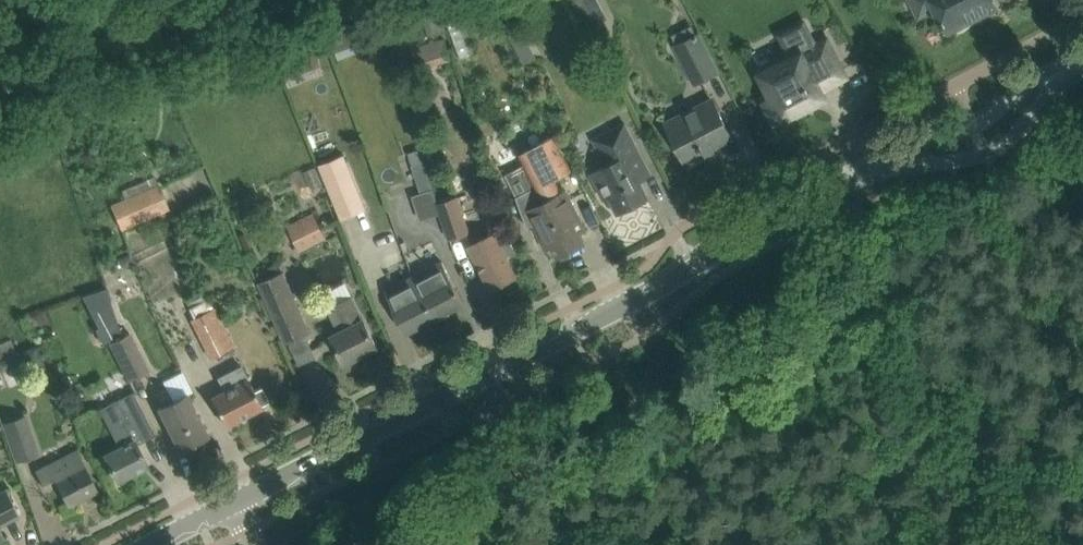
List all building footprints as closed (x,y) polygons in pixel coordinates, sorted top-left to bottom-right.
[(588,29),(609,20),(598,0),(574,0),(588,29)] [(918,14),(935,5),(948,31),(998,5),(996,0),(911,0),(918,14)] [(521,28),(509,34),(516,48),(528,42),(521,28)] [(784,61),(752,78),(763,99),(755,103),(766,125),(784,116),(787,122),(811,109),(804,95),(835,79),(817,44),(805,50),(793,28),(787,31),(799,53),(784,61)] [(350,33),(332,39),(338,58),(357,51),(350,33)] [(676,45),(695,82),(717,71),(698,34),(676,45)] [(409,47),(415,71),(449,61),(441,37),(409,47)] [(290,43),(273,50),(288,88),(321,74),(313,48),(295,56),(290,43)] [(666,122),(688,164),(708,154),(705,149),(732,136),(713,98),(666,122)] [(607,164),(591,172),(604,198),(610,195),(619,212),(648,197),(637,173),(648,168),(625,121),(609,129),(614,139),(598,147),(607,164)] [(536,186),(516,196),(528,226),(534,222),(547,247),(553,244),(558,254),(584,241),(578,230),(584,227),(568,195),(564,197),(554,176),(570,168),(554,136),(520,153),(536,186)] [(319,164),(341,220),(364,210),(341,154),(319,164)] [(424,161),(412,165),(421,192),(433,188),(424,161)] [(112,205),(123,231),(171,210),(160,184),(112,205)] [(438,203),(450,240),(468,234),(455,197),(438,203)] [(315,213),(287,227),(294,239),(321,226),(315,213)] [(491,231),(469,242),(479,262),(477,263),(481,270),(482,269),(492,287),(496,285),(497,286),(500,286),(502,286),(505,284),(506,282),(506,280),(516,275),(506,254),(515,250),(504,227),(492,233),(491,231)] [(130,254),(118,258),(120,264),(127,267),(133,265),(130,254)] [(441,260),(413,274),(435,317),(437,316),(438,319),(450,313),(449,310),(464,302),(451,277),(450,278),(441,260)] [(279,272),(258,282),(285,342),(307,333),(282,271),(279,272)] [(413,274),(385,289),(394,306),(393,307),(406,332),(435,317),(413,274)] [(107,287),(82,295),(98,327),(117,318),(107,287)] [(336,305),(328,309),(339,331),(331,335),(336,343),(346,363),(378,346),(368,327),(364,318),(363,319),(351,296),(335,304),(336,305)] [(192,321),(212,360),(235,348),(216,309),(192,321)] [(107,347),(127,383),(147,372),(129,335),(107,347)] [(16,352),(11,340),(0,344),(0,359),(16,352)] [(25,368),(35,383),(50,378),(38,347),(0,360),(0,372),(1,376),(25,368)] [(211,396),(226,424),(262,406),(241,365),(218,377),(225,390),(211,396)] [(204,436),(208,433),(187,393),(174,399),(168,388),(155,394),(161,405),(159,406),(180,448),(194,440),(195,442),(205,437),(204,436)] [(136,448),(154,438),(134,395),(99,413),(119,452),(98,462),(110,490),(147,474),(136,448)] [(6,422),(19,459),(38,453),(25,416),(6,422)] [(78,449),(35,469),(45,488),(56,482),(68,505),(98,489),(78,449)] [(19,514),(6,489),(0,492),(0,524),(19,514)]
